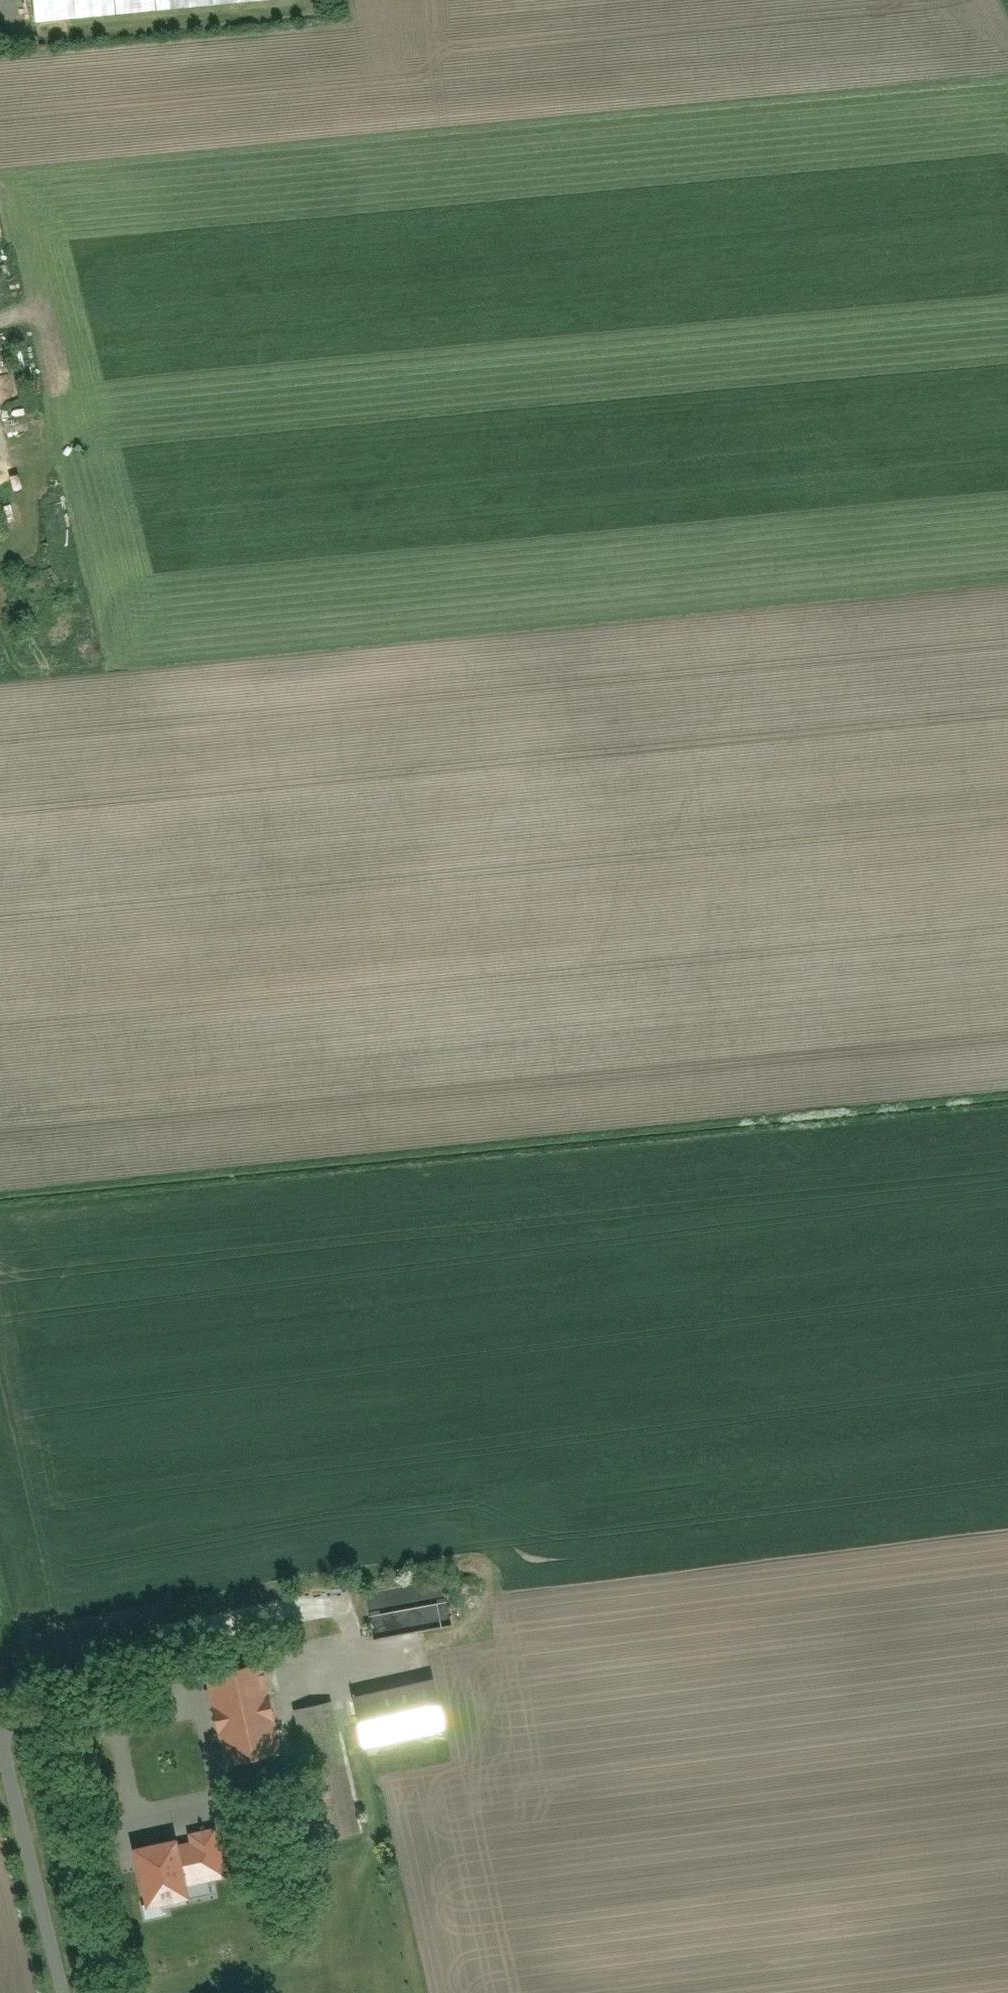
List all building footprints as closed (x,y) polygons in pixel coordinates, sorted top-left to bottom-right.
[(19,24),(277,0),(17,0),(19,24)] [(365,1594),(374,1642),(457,1627),(448,1579),(365,1594)] [(203,1675),(226,1766),(281,1753),(258,1661),(203,1675)] [(355,1693),(364,1746),(445,1732),(436,1679),(355,1693)] [(336,1707),(291,1716),(315,1842),(361,1833),(336,1707)] [(134,1847),(146,1907),(188,1898),(186,1885),(225,1877),(214,1828),(189,1833),(190,1841),(179,1843),(178,1837),(134,1847)]
